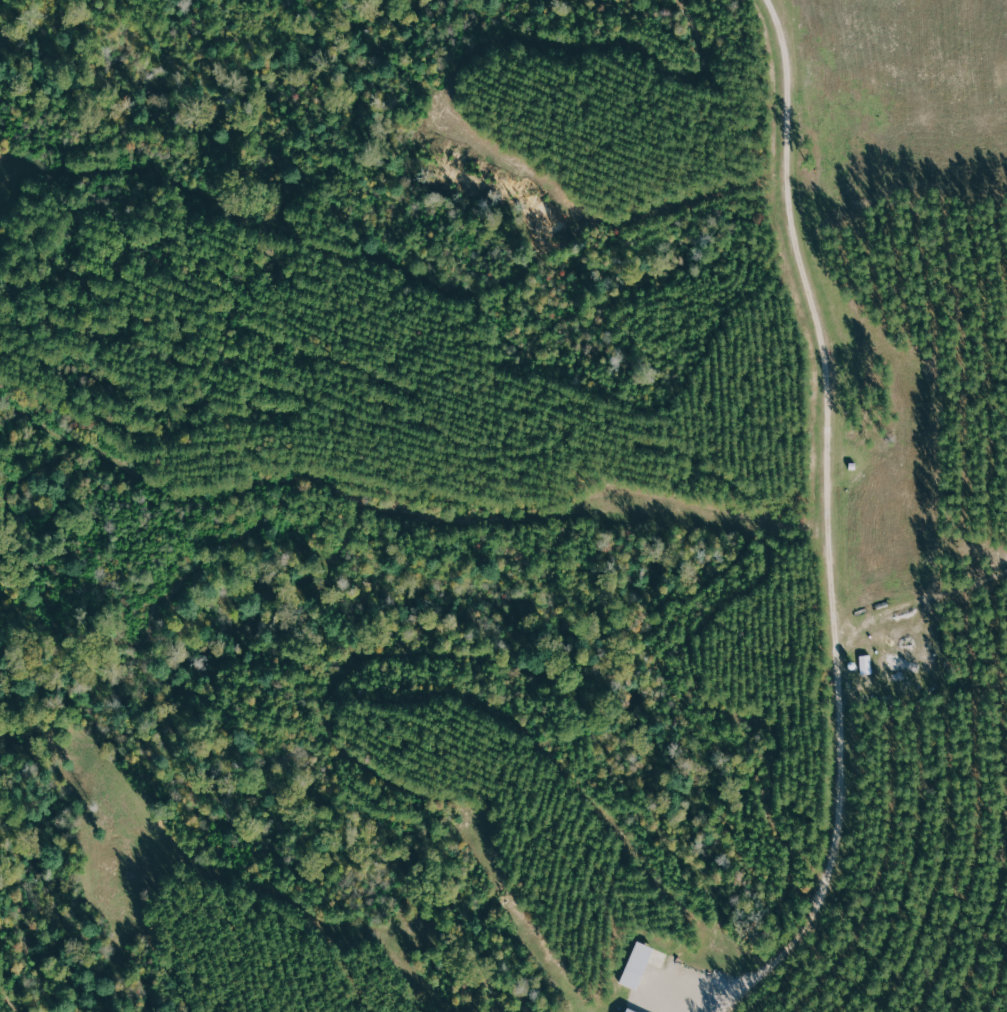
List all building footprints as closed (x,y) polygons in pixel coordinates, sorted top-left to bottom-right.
[(634,990),(653,949),(636,941),(618,983),(634,990)]
